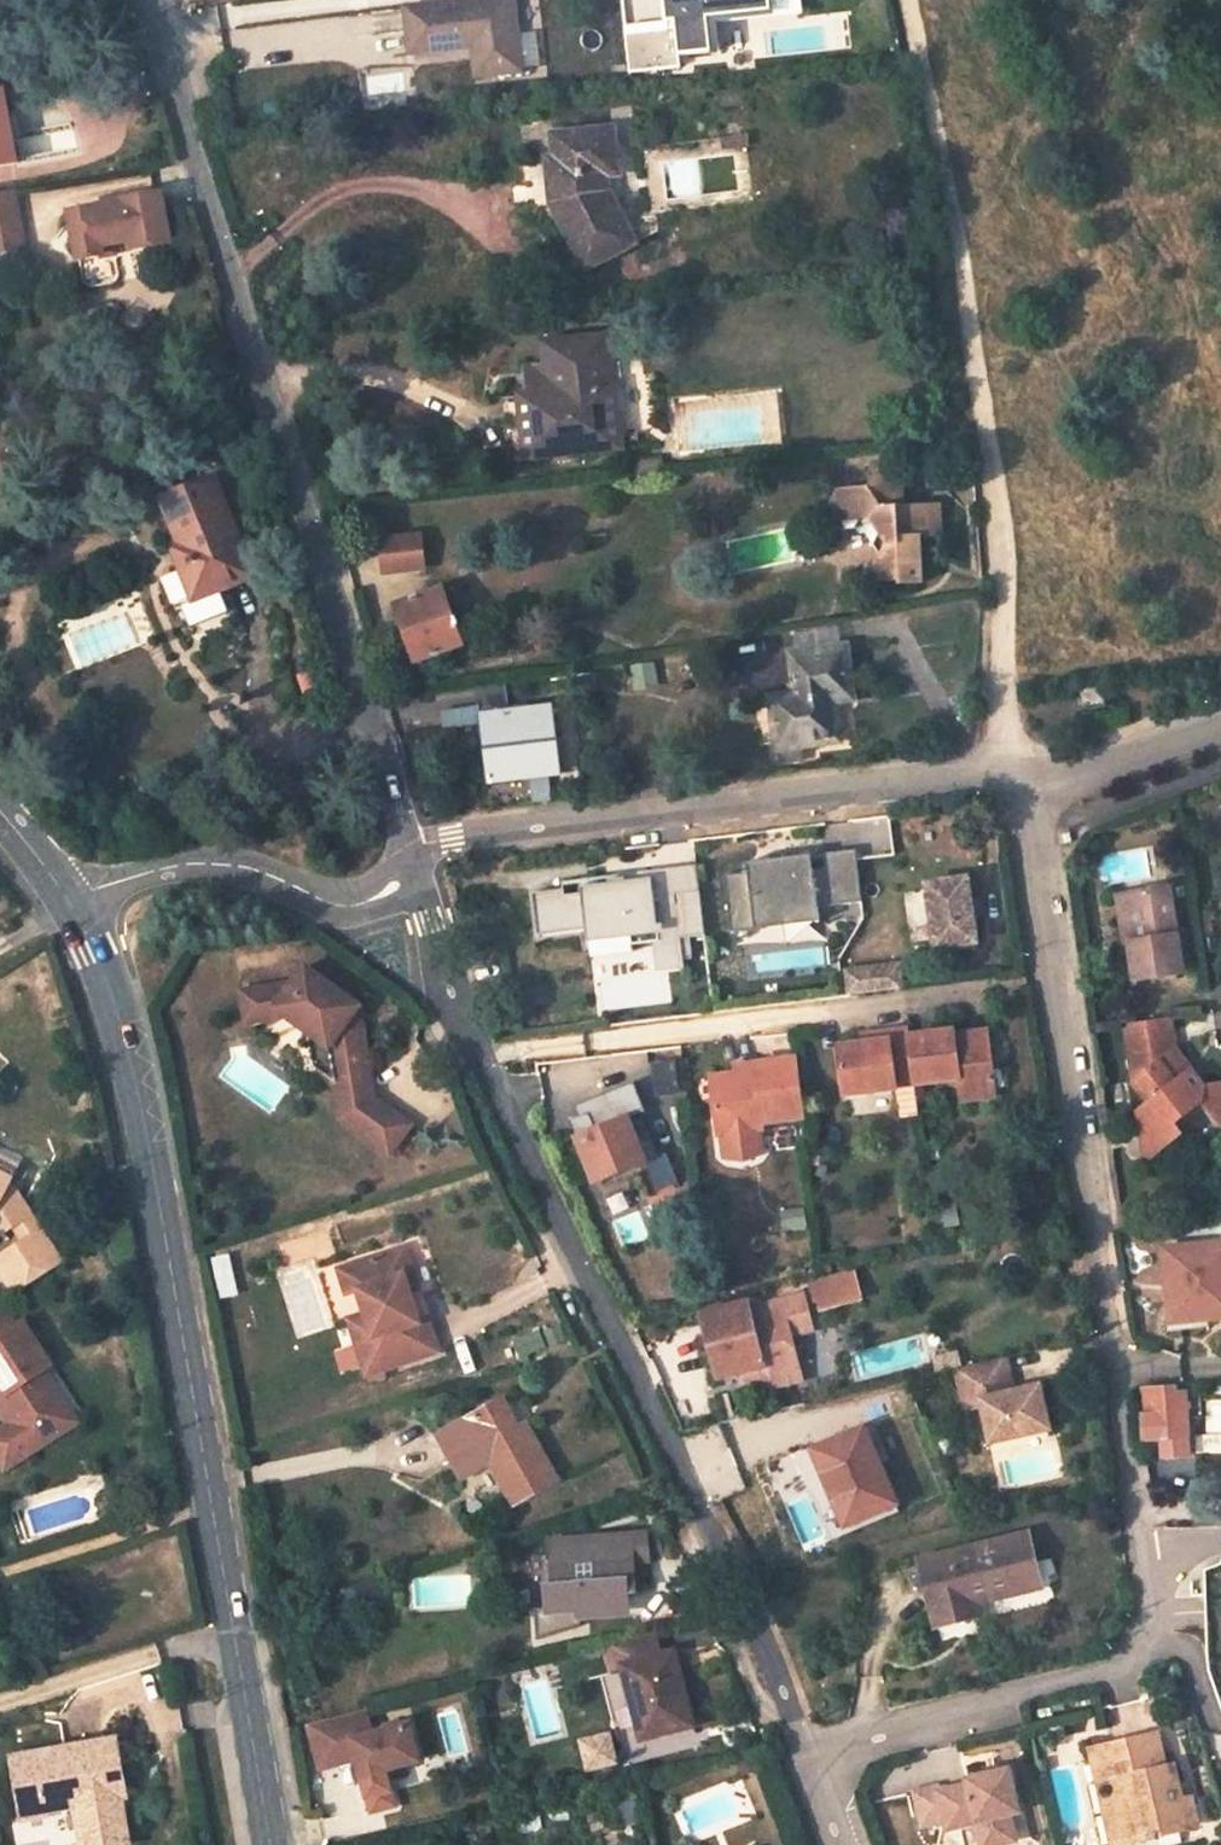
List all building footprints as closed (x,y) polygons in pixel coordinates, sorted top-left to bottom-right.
[(407,5),(411,53),(475,46),(490,45),(493,75),(524,73),(523,67),(543,65),(539,31),(520,32),(516,0),(460,0),(407,5)] [(671,23),(625,27),(629,69),(728,60),(724,23),(780,18),(779,0),(669,0),(671,23)] [(783,15),(806,12),(805,0),(782,0),(783,15)] [(475,46),(478,78),(493,75),(490,45),(475,46)] [(20,162),(5,90),(0,91),(0,166),(20,162)] [(618,173),(614,129),(554,136),(557,159),(548,161),(554,206),(588,268),(636,243),(610,192),(601,194),(600,174),(609,173),(618,173)] [(752,147),(751,134),(723,137),(725,150),(752,147)] [(601,194),(610,192),(609,173),(600,174),(601,194)] [(171,239),(164,195),(113,204),(112,201),(105,203),(106,205),(98,207),(97,202),(84,204),(85,209),(72,212),(81,260),(116,253),(114,245),(133,241),(134,246),(171,239)] [(34,196),(13,201),(14,208),(35,204),(34,196)] [(20,239),(59,231),(53,200),(35,204),(14,208),(20,239)] [(116,253),(134,250),(134,246),(133,241),(114,245),(116,253)] [(618,414),(610,336),(551,342),(554,370),(530,372),(534,400),(524,402),(531,463),(608,454),(604,416),(618,414)] [(255,576),(216,477),(165,498),(185,546),(195,542),(200,555),(180,564),(195,601),(255,576)] [(905,506),(903,477),(877,478),(871,488),(841,491),(832,508),(847,529),(859,530),(860,535),(870,536),(882,555),(878,568),(888,583),(898,583),(901,579),(907,579),(911,584),(924,583),(922,538),(922,532),(930,531),(927,505),(905,506)] [(942,536),(941,504),(927,505),(930,531),(922,532),(922,538),(942,536)] [(425,566),(422,536),(382,539),(385,571),(425,566)] [(185,546),(175,551),(180,564),(200,555),(195,542),(185,546)] [(465,643),(444,588),(397,605),(418,661),(465,643)] [(800,651),(842,646),(839,623),(797,630),(800,651)] [(854,699),(847,645),(842,646),(800,651),(796,652),(798,670),(792,670),(796,692),(772,695),(778,742),(800,739),(800,745),(840,740),(836,701),(854,699)] [(1104,687),(1078,689),(1080,707),(1105,705),(1104,687)] [(563,773),(555,707),(482,717),(492,781),(563,773)] [(778,742),(779,748),(800,745),(800,739),(778,742)] [(134,818),(125,805),(114,813),(123,827),(134,818)] [(860,849),(756,856),(757,873),(730,875),(735,947),(822,941),(820,915),(865,912),(860,849)] [(969,879),(928,885),(938,949),(978,943),(969,879)] [(1182,972),(1170,888),(1128,895),(1135,939),(1129,941),(1134,979),(1182,972)] [(1128,895),(1116,896),(1123,942),(1129,941),(1135,939),(1128,895)] [(682,986),(672,913),(615,920),(624,994),(682,986)] [(294,981),(274,984),(278,1015),(289,1013),(311,1030),(314,1048),(331,1047),(333,1062),(325,1072),(337,1081),(372,1075),(365,1028),(355,1029),(353,1013),(359,1004),(307,965),(294,981)] [(847,973),(850,995),(903,990),(900,967),(847,973)] [(274,984),(244,988),(249,1020),(278,1015),(274,984)] [(1216,1087),(1190,1085),(1190,1082),(1184,1073),(1186,1071),(1170,1051),(1176,1046),(1169,1043),(1166,1019),(1133,1023),(1140,1069),(1133,1073),(1140,1082),(1136,1085),(1149,1105),(1141,1113),(1143,1136),(1170,1140),(1174,1139),(1177,1136),(1177,1132),(1172,1123),(1201,1099),(1220,1125),(1220,1086),(1216,1087)] [(963,1096),(998,1092),(991,1033),(959,1037),(957,1032),(912,1038),(910,1026),(891,1028),(892,1040),(865,1044),(841,1047),(848,1095),(918,1086),(917,1082),(960,1077),(963,1096)] [(891,1028),(864,1032),(865,1044),(892,1040),(891,1028)] [(804,1116),(796,1058),(756,1063),(756,1071),(736,1074),(712,1077),(720,1135),(764,1129),(762,1121),(804,1116)] [(756,1063),(735,1066),(736,1074),(756,1071),(756,1063)] [(372,1075),(337,1081),(340,1102),(376,1097),(372,1075)] [(631,1117),(649,1110),(637,1081),(577,1104),(582,1116),(571,1121),(597,1182),(660,1157),(644,1117),(633,1122),(631,1117)] [(376,1097),(340,1102),(341,1113),(392,1152),(414,1123),(376,1097)] [(720,1143),(764,1137),(764,1129),(720,1135),(720,1143)] [(0,1159),(0,1173),(15,1180),(21,1169),(0,1159)] [(34,1217),(17,1190),(12,1187),(15,1180),(0,1173),(0,1239),(34,1217)] [(45,1232),(34,1217),(0,1239),(0,1261),(45,1232)] [(45,1232),(0,1261),(0,1269),(18,1296),(66,1264),(45,1232)] [(1182,1247),(1186,1291),(1181,1291),(1183,1322),(1220,1317),(1220,1244),(1182,1247)] [(405,1248),(338,1269),(347,1293),(358,1289),(366,1313),(378,1349),(361,1354),(366,1371),(384,1366),(385,1369),(440,1351),(428,1319),(420,1322),(410,1290),(404,1275),(413,1272),(405,1248)] [(821,1310),(864,1296),(856,1271),(809,1286),(815,1304),(819,1303),(821,1310)] [(418,1287),(413,1272),(404,1275),(410,1290),(418,1287)] [(719,1379),(745,1372),(749,1388),(767,1384),(768,1389),(803,1380),(792,1336),(814,1331),(805,1296),(750,1310),(749,1303),(703,1315),(719,1379)] [(48,1374),(56,1369),(26,1323),(16,1330),(1,1307),(0,1308),(0,1390),(6,1399),(0,1403),(0,1406),(13,1427),(0,1435),(0,1465),(6,1474),(33,1457),(24,1444),(74,1413),(48,1374)] [(366,1313),(349,1318),(361,1354),(378,1349),(366,1313)] [(1005,1356),(956,1367),(965,1408),(982,1404),(990,1440),(1048,1428),(1039,1384),(1013,1390),(1005,1356)] [(1143,1411),(1145,1438),(1191,1434),(1187,1392),(1176,1393),(1176,1385),(1145,1387),(1146,1411),(1143,1411)] [(492,1461),(516,1504),(556,1480),(527,1427),(520,1430),(505,1404),(441,1437),(463,1478),(492,1461)] [(82,1426),(74,1413),(24,1444),(33,1457),(82,1426)] [(898,1502),(866,1427),(815,1448),(817,1454),(799,1461),(832,1539),(849,1532),(845,1523),(898,1502)] [(849,1532),(901,1510),(898,1502),(845,1523),(849,1532)] [(556,1610),(532,1611),(534,1642),(579,1629),(579,1615),(619,1612),(624,1611),(630,1606),(632,1602),(633,1594),(639,1594),(639,1589),(636,1580),(633,1577),(627,1578),(625,1565),(645,1563),(647,1561),(645,1533),(629,1535),(598,1538),(598,1544),(554,1548),(556,1610)] [(1039,1585),(1028,1535),(922,1562),(937,1624),(966,1616),(963,1605),(975,1601),(1039,1585)] [(966,1616),(978,1614),(975,1601),(963,1605),(966,1616)] [(643,1739),(694,1727),(674,1653),(655,1658),(650,1636),(613,1644),(619,1667),(624,1666),(643,1739)] [(312,1724),(322,1761),(359,1750),(361,1758),(366,1775),(423,1759),(413,1721),(376,1732),(370,1708),(312,1724)] [(589,1770),(615,1763),(608,1736),(582,1742),(589,1770)] [(1151,1736),(1092,1751),(1100,1783),(1118,1780),(1132,1840),(1150,1836),(1152,1843),(1160,1842),(1157,1831),(1198,1821),(1190,1798),(1181,1801),(1173,1766),(1158,1769),(1151,1736)] [(115,1740),(16,1757),(26,1818),(49,1813),(48,1807),(78,1801),(85,1839),(106,1834),(108,1844),(117,1844),(129,1842),(120,1795),(125,1795),(115,1740)] [(322,1761),(325,1768),(361,1758),(359,1750),(322,1761)] [(949,1829),(978,1822),(983,1844),(1001,1844),(1016,1841),(1010,1815),(1018,1813),(1008,1771),(968,1779),(970,1787),(942,1793),(941,1786),(915,1793),(923,1825),(947,1820),(949,1829)] [(1100,1783),(1114,1844),(1132,1840),(1118,1780),(1100,1783)] [(86,1844),(108,1844),(106,1834),(85,1839),(86,1844)]
